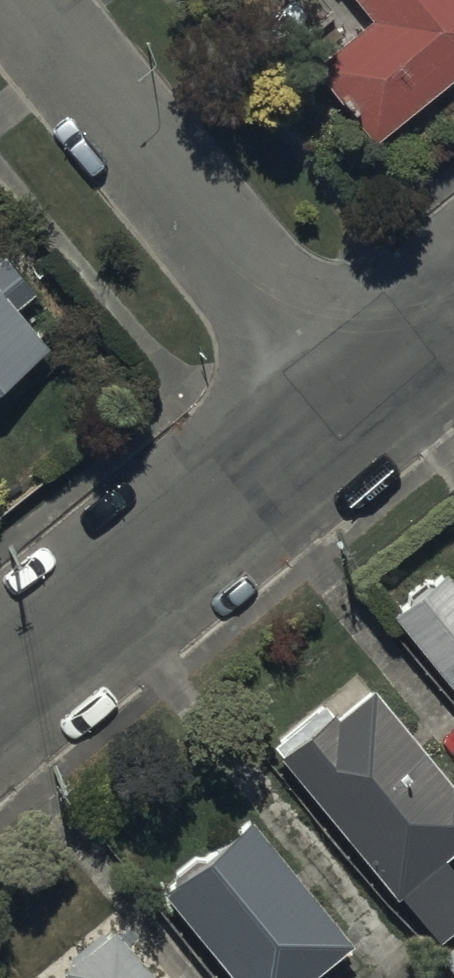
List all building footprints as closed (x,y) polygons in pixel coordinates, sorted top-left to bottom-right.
[(299,18),(319,42),(308,51),(370,127),(453,59),(453,0),(322,0),(299,18)] [(43,328),(11,290),(28,276),(3,247),(0,250),(0,363),(43,328)] [(440,554),(387,598),(453,677),(453,570),(440,554)] [(368,671),(334,700),(328,693),(274,738),(435,926),(453,910),(453,856),(440,840),(453,828),(453,760),(449,765),(368,671)] [(152,871),(241,977),(329,977),(312,957),(353,923),(244,794),(152,871)] [(111,909),(62,949),(72,963),(53,977),(167,977),(111,909)]
